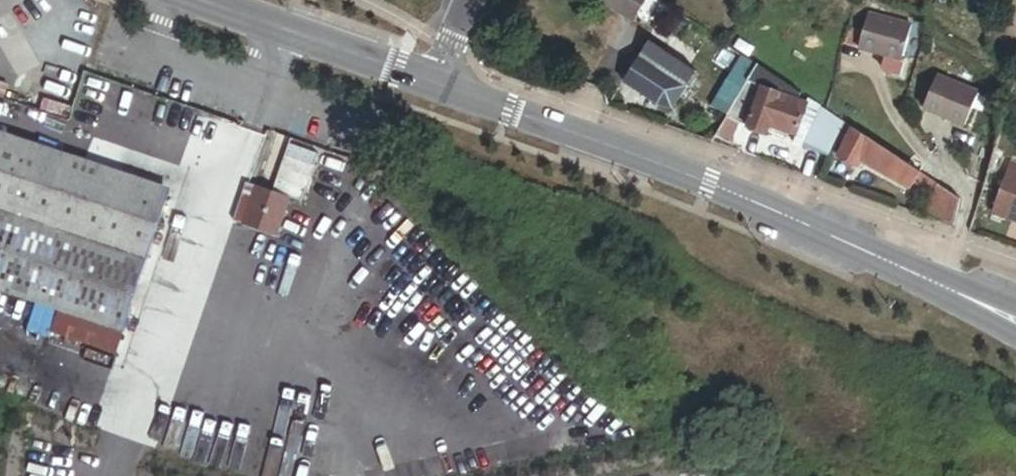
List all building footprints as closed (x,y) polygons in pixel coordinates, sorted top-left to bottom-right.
[(655,0),(595,0),(620,16),(623,11),(649,28),(663,5),(655,0)] [(899,61),(904,42),(908,26),(864,14),(855,49),(882,56),(878,71),(897,76),(901,61),(899,61)] [(693,73),(646,43),(621,83),(653,104),(670,110),(693,73)] [(724,115),(753,66),(740,57),(709,106),(724,115)] [(843,125),(808,100),(808,103),(797,99),(799,94),(755,66),(723,119),(712,137),(725,142),(736,124),(782,139),(784,135),(793,137),(794,141),(827,159),(834,145),(843,125)] [(962,127),(976,94),(934,76),(919,109),(962,127)] [(847,150),(855,133),(843,125),(834,145),(847,150)] [(916,174),(855,133),(847,150),(840,162),(859,171),(862,166),(908,190),(910,186),(916,174)] [(163,194),(0,139),(0,238),(133,283),(163,194)] [(298,209),(316,156),(287,146),(269,199),(281,203),(298,209)] [(1008,164),(991,211),(1015,220),(1015,167),(1008,164)] [(930,198),(934,185),(916,174),(910,186),(930,198)] [(952,228),(959,201),(934,185),(930,198),(924,218),(952,228)] [(269,199),(239,188),(227,222),(270,237),(281,203),(269,199)] [(133,283),(0,238),(0,294),(51,312),(116,333),(133,283)] [(116,333),(51,312),(45,330),(109,352),(116,333)]
